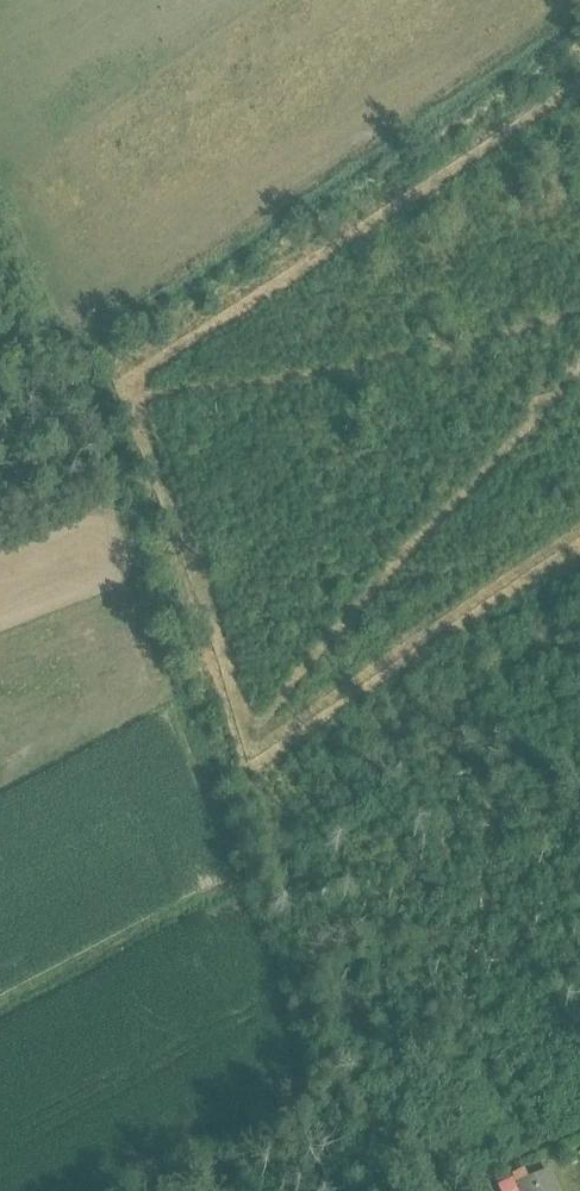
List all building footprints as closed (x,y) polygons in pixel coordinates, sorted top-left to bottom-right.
[(498,1187),(500,1190),(557,1190),(548,1171),(530,1179),(525,1168),(513,1174),(515,1179),(498,1187)]
